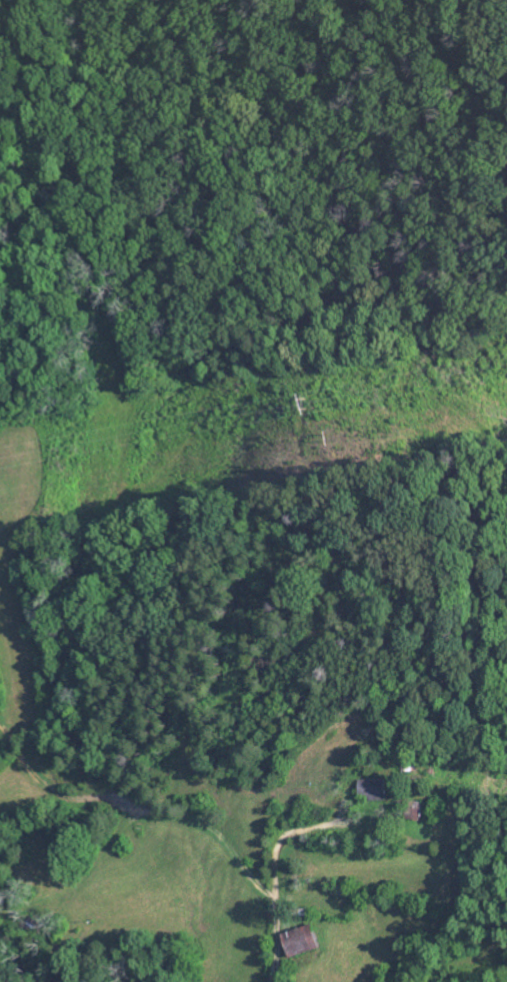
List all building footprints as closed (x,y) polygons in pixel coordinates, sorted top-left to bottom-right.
[(399,800),(398,780),(370,781),(371,801),(399,800)] [(298,959),(329,949),(321,924),(290,935),(298,959)]
